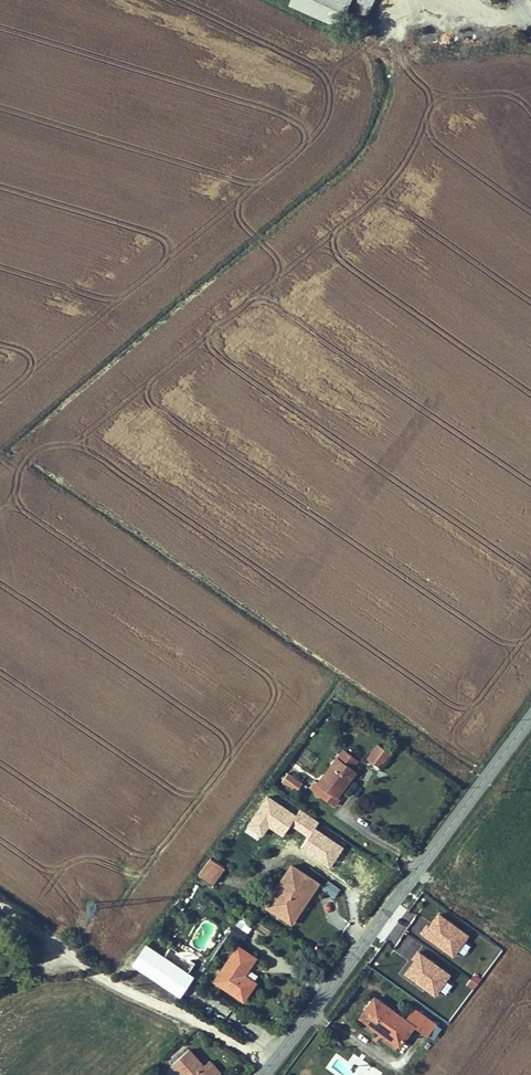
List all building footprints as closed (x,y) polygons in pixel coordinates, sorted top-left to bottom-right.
[(288,9),(337,31),(350,4),(341,0),(292,0),(288,9)] [(375,0),(354,0),(348,13),(364,21),(375,0)] [(332,712),(326,707),(321,714),(333,723),(339,715),(333,711),(332,712)] [(374,750),(364,764),(377,773),(387,758),(374,750)] [(344,755),(337,764),(349,772),(355,764),(344,755)] [(335,802),(354,776),(349,772),(337,764),(318,790),(317,791),(314,789),(309,795),(319,802),(332,812),(338,804),(335,802)] [(283,779),(278,787),(293,797),(298,789),(283,779)] [(208,863),(196,880),(211,890),(222,874),(208,863)] [(315,888),(288,869),(261,908),(274,917),(279,912),(287,919),(303,895),(307,898),(315,888)] [(287,919),(279,912),(274,917),(287,926),(307,898),(303,895),(287,919)] [(245,979),(256,961),(239,950),(215,982),(220,986),(244,1001),(254,986),(245,979)] [(176,1003),(188,985),(182,982),(191,970),(165,954),(158,963),(141,954),(129,972),(176,1003)] [(409,1013),(400,1024),(370,1004),(355,1024),(393,1051),(408,1031),(423,1041),(432,1029),(409,1013)] [(198,1073),(183,1057),(169,1071),(173,1074),(213,1074),(205,1067),(198,1073)]
